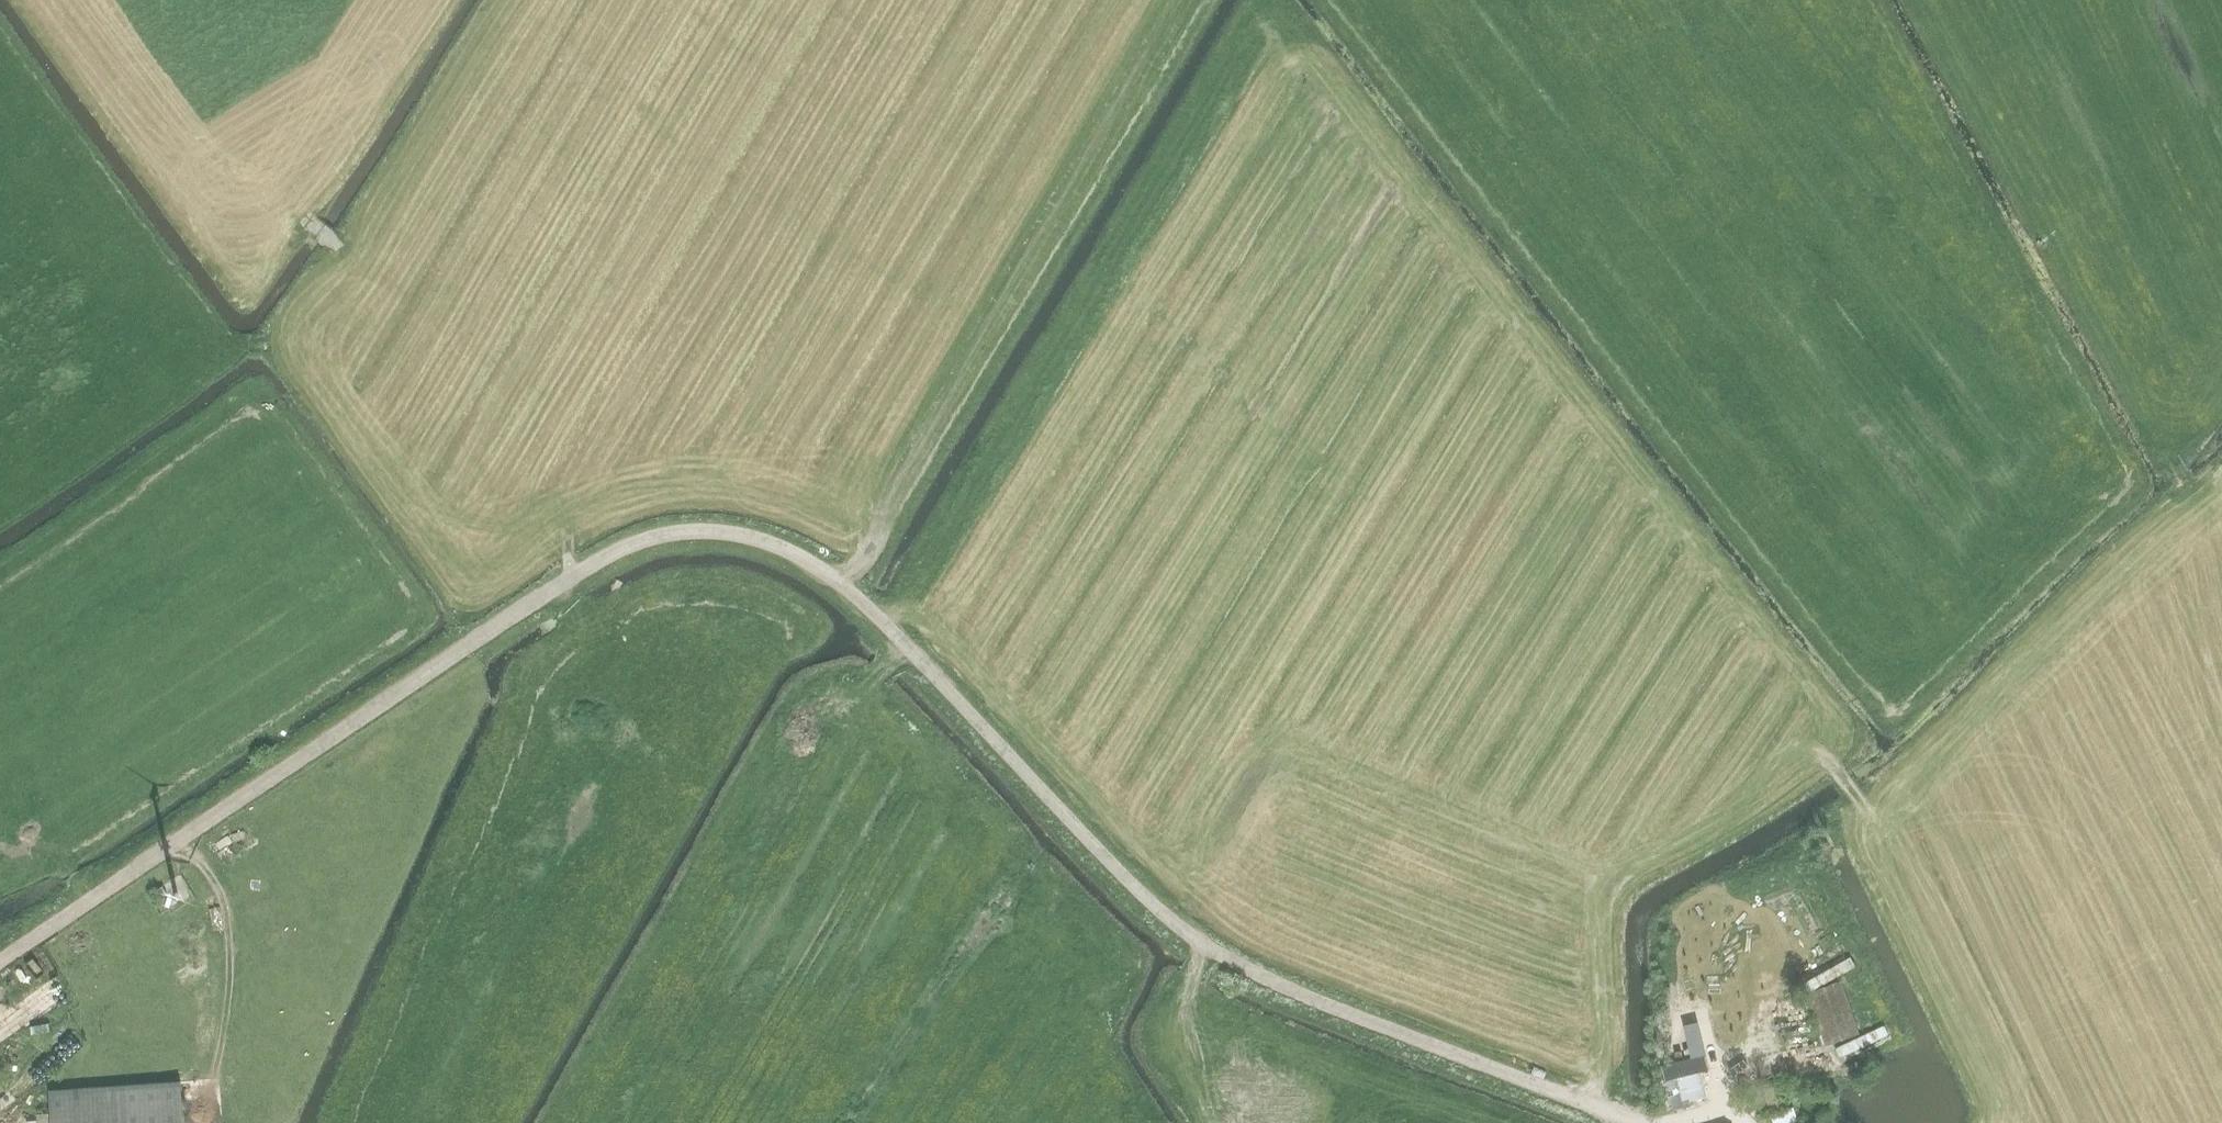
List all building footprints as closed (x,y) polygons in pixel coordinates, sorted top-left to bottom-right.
[(1825,1047),(1860,1034),(1842,980),(1806,993),(1825,1047)] [(1710,1070),(1706,1054),(1662,1064),(1665,1080),(1677,1077),(1683,1102),(1690,1101),(1708,1097),(1702,1071),(1710,1070)] [(181,1082),(49,1091),(52,1122),(184,1122),(181,1082)] [(1795,1107),(1774,1114),(1777,1122),(1789,1122),(1799,1120),(1795,1107)]
